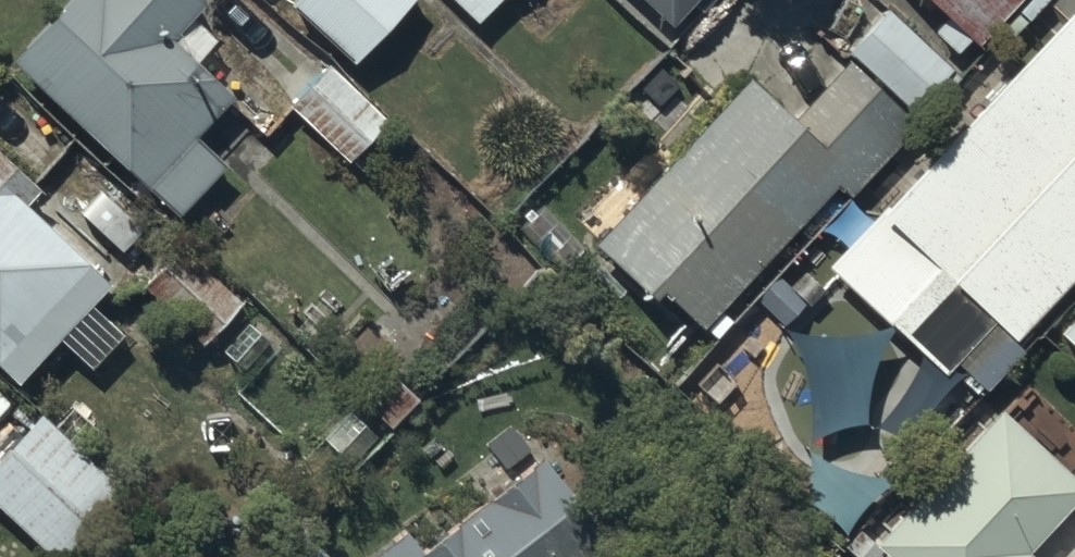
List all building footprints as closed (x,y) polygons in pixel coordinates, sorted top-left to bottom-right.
[(7,45),(172,200),(221,148),(193,121),(231,80),(168,21),(188,0),(49,0),(7,45)] [(350,54),(399,0),(291,0),(350,54)] [(475,13),(487,0),(461,0),(475,13)] [(665,10),(675,0),(655,0),(665,10)] [(1074,254),(1074,11),(1063,0),(1062,0),(871,204),(879,211),(839,253),(890,300),(882,308),(937,360),(949,346),(978,374),(1016,333),(1008,326),(1074,254)] [(940,27),(931,36),(955,60),(969,47),(973,51),(1025,0),(913,0),(940,27)] [(886,2),(850,41),(920,107),(957,67),(886,2)] [(703,318),(835,173),(850,186),(916,115),(847,52),(793,111),(746,67),(589,238),(652,295),(664,282),(703,318)] [(327,57),(290,97),(348,150),(385,111),(327,57)] [(11,368),(53,324),(86,354),(119,318),(87,289),(103,272),(15,191),(32,172),(0,142),(0,358),(11,368)] [(1054,329),(1074,349),(1074,308),(1054,329)] [(870,533),(895,556),(1043,556),(1028,543),(1074,491),(1074,474),(994,399),(870,533)] [(0,444),(0,502),(55,552),(104,499),(87,484),(105,464),(38,403),(0,444)] [(344,556),(606,556),(617,548),(539,445),(418,537),(401,514),(344,556)]
